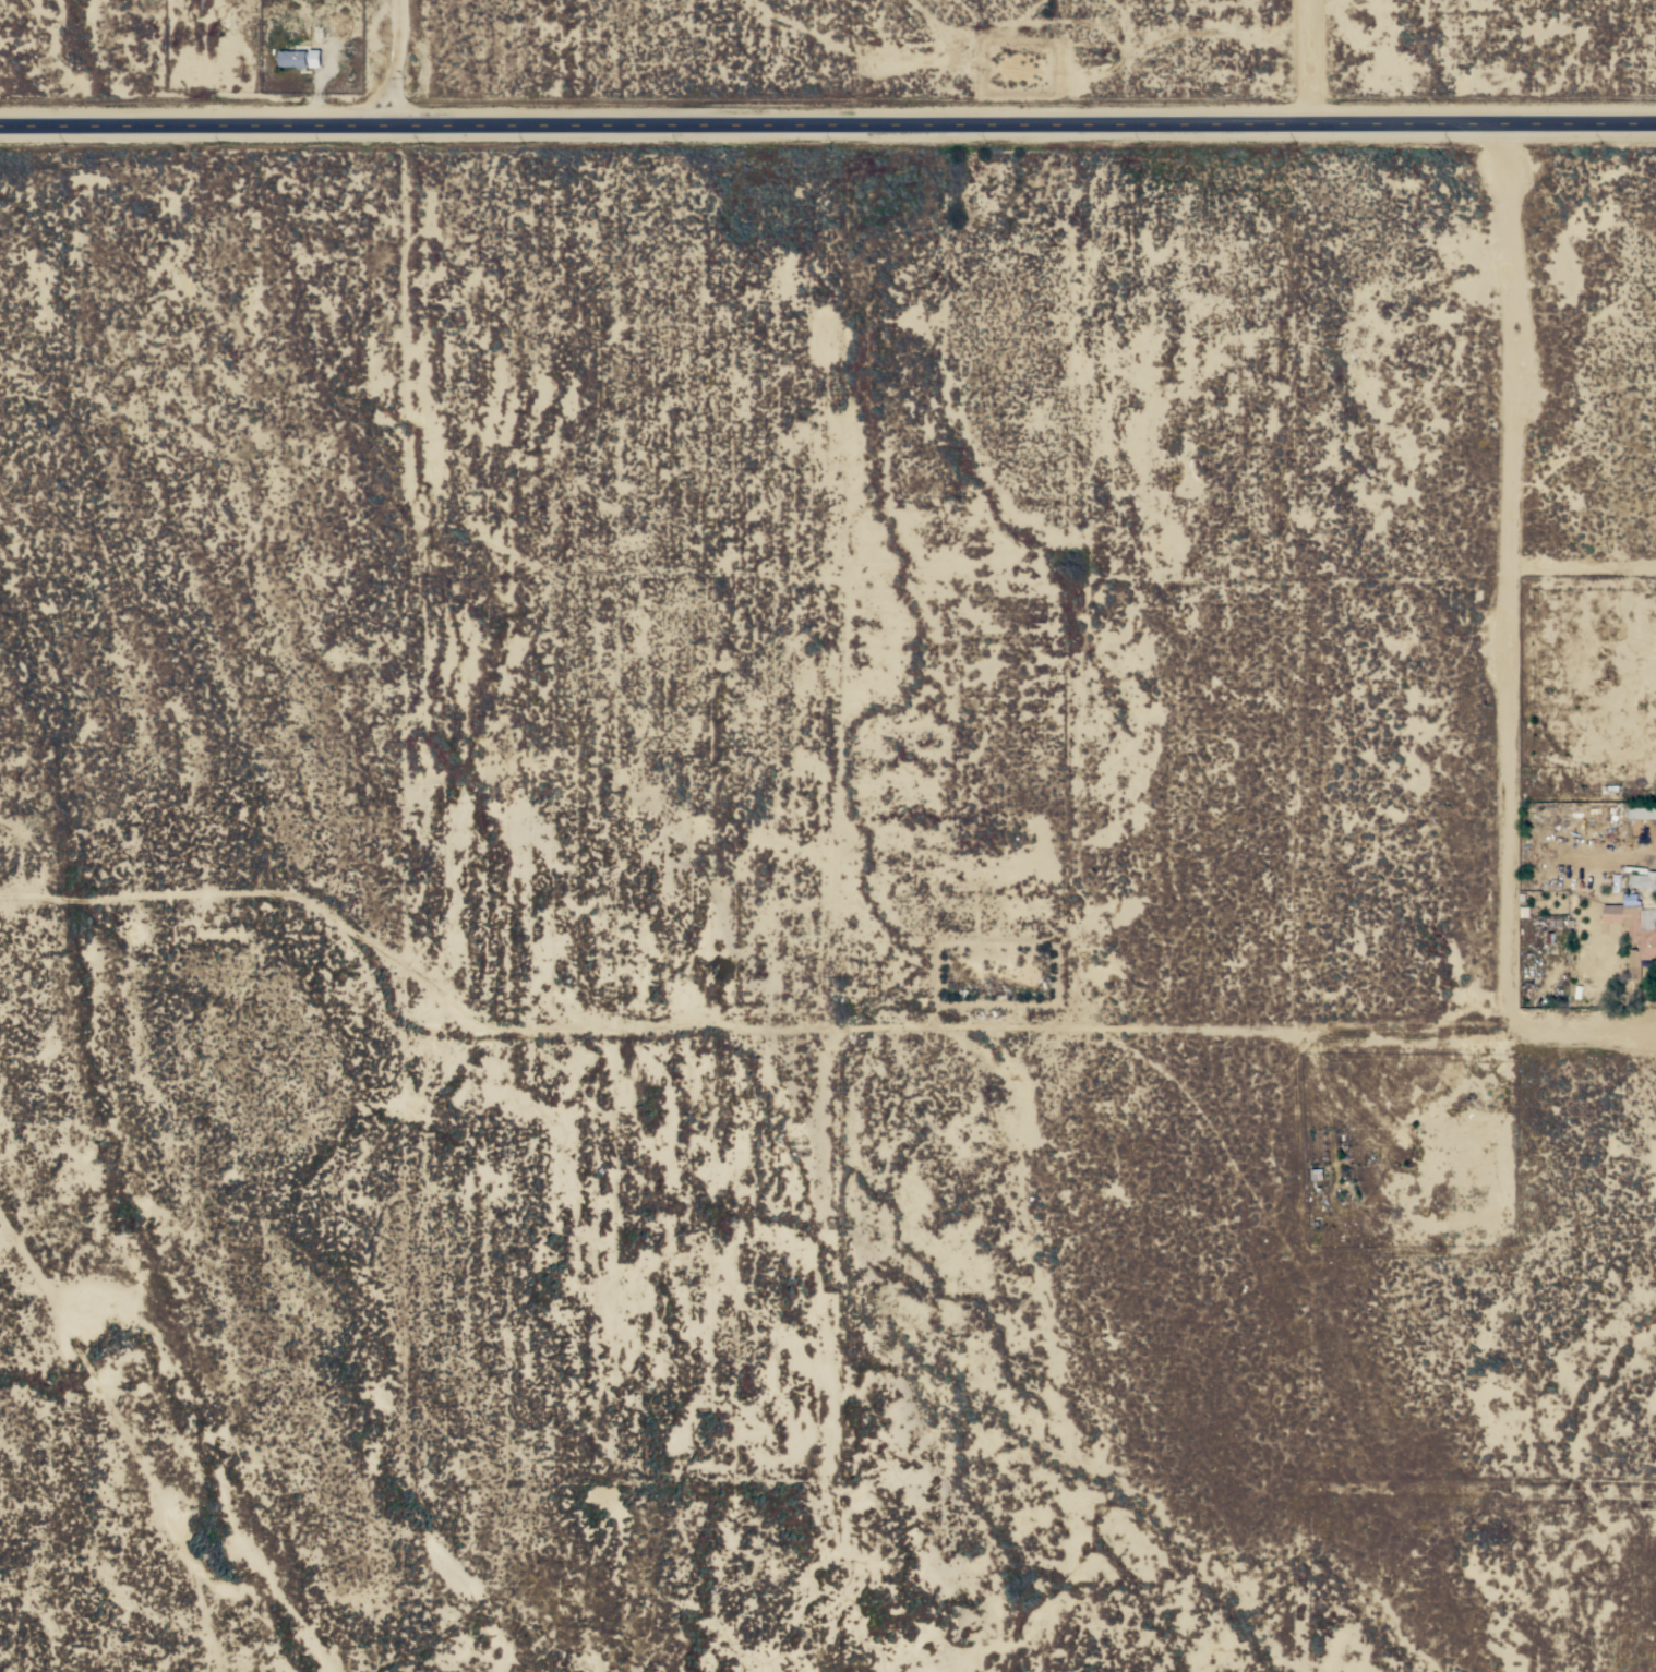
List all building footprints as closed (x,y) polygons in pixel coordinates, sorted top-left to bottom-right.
[(287,51),(287,46),(293,46),(293,51),(307,51),(308,67),(304,67),(304,69),(298,69),(298,65),(280,67),(280,51),(287,51)] [(319,51),(309,52),(310,69),(320,68),(319,51)] [(1636,890),(1655,891),(1655,875),(1636,874),(1636,890)] [(1641,929),(1655,929),(1655,958),(1652,958),(1652,959),(1642,959),(1641,979),(1629,979),(1630,949),(1639,949),(1639,942),(1629,942),(1629,927),(1622,927),(1622,923),(1604,923),(1604,904),(1641,905),(1641,929)]
